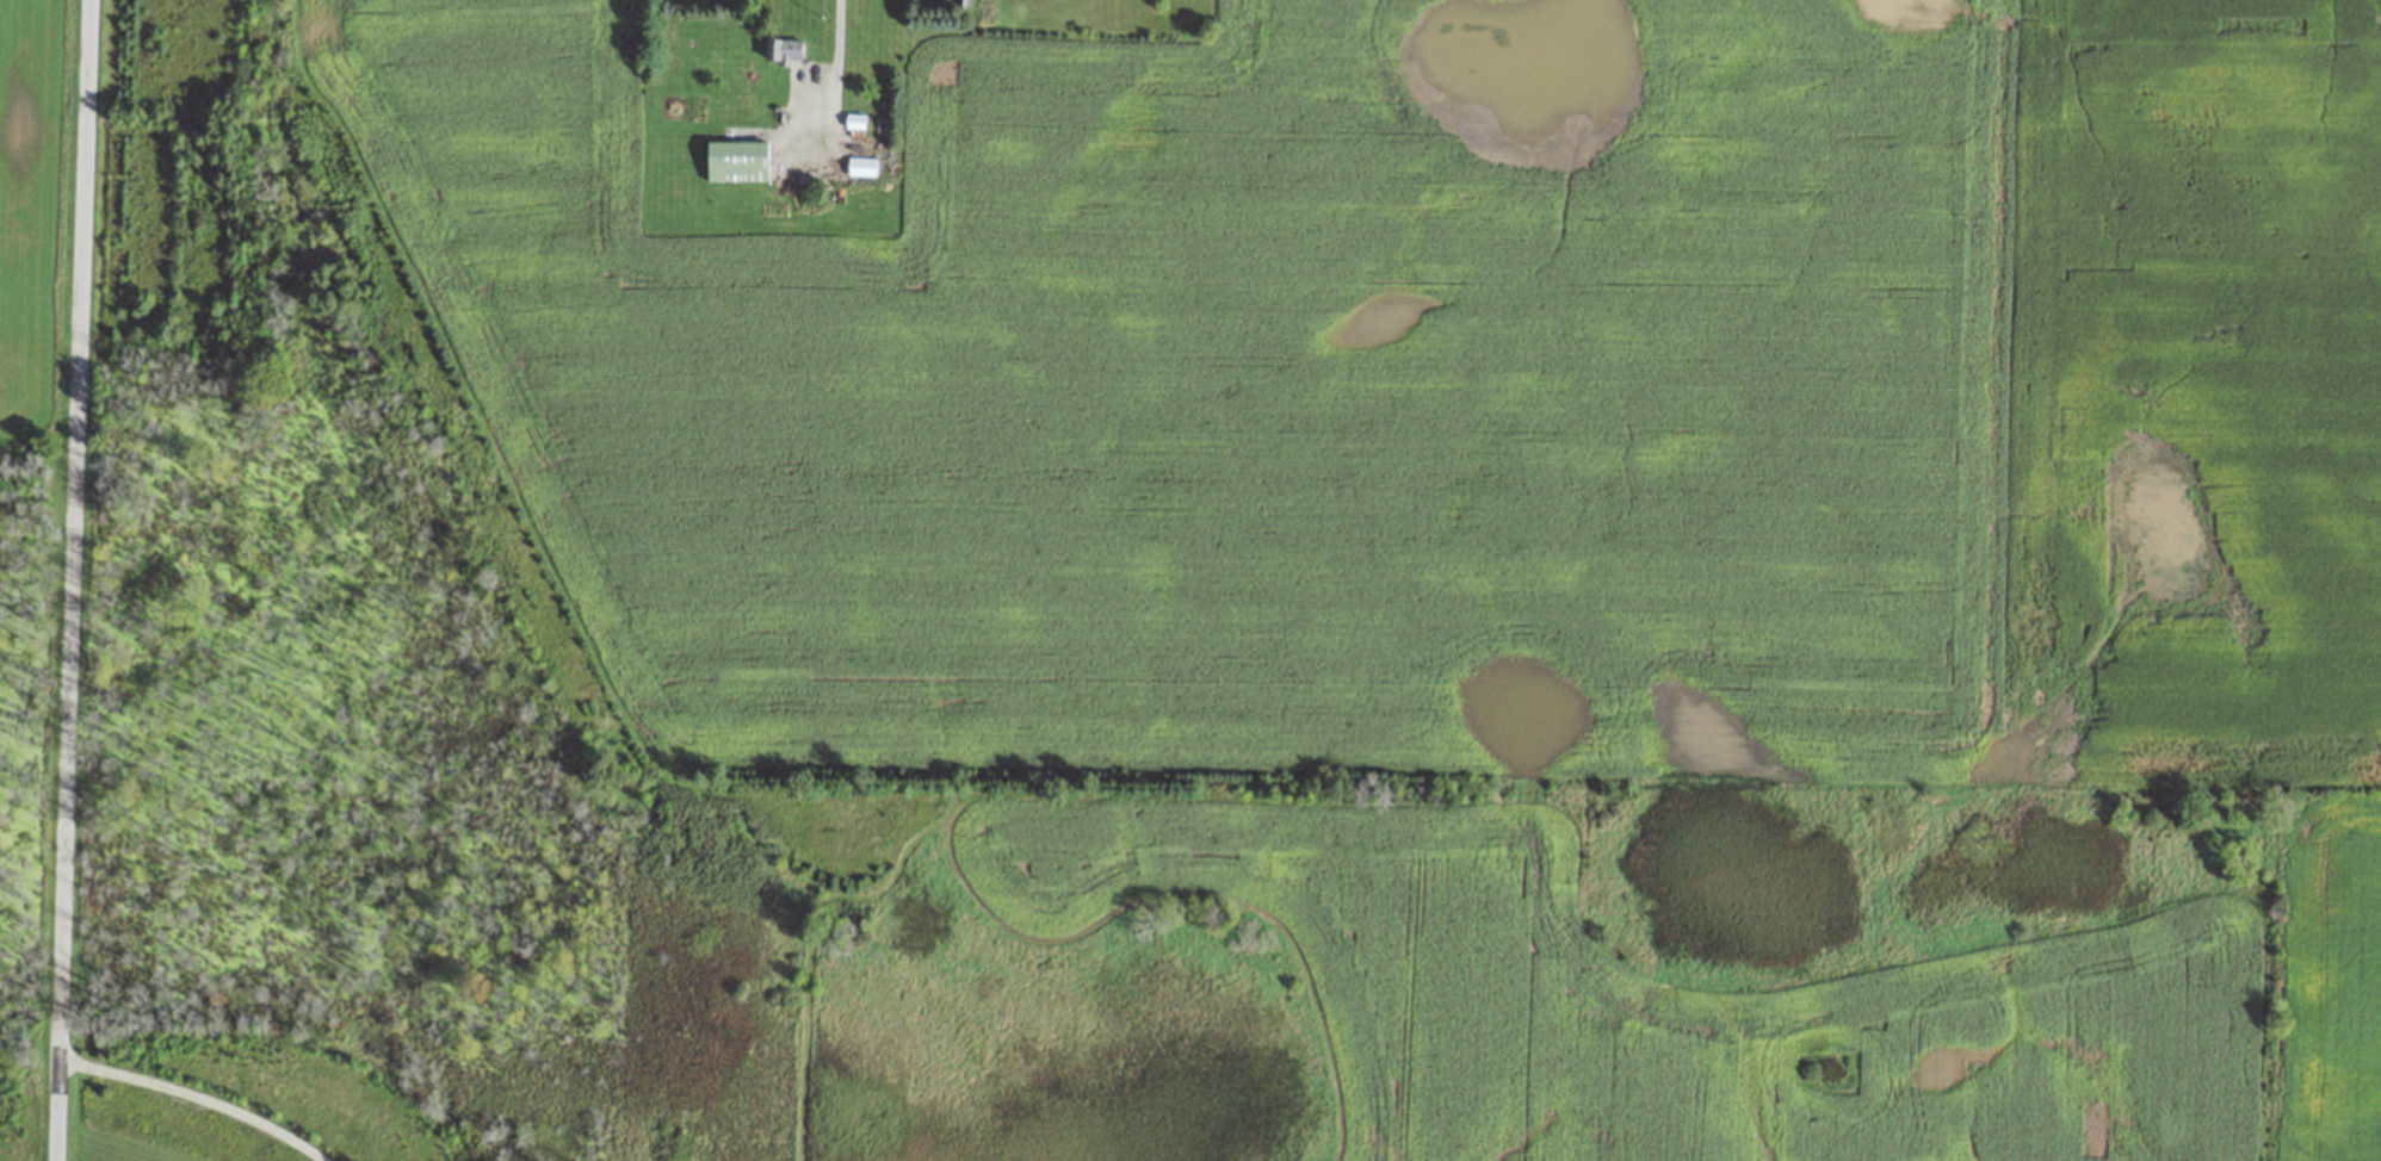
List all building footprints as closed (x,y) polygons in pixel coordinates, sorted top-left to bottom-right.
[(768,42),(768,55),(800,55),(800,39),(776,39),(776,42),(768,42)] [(767,140),(707,140),(707,181),(767,181),(767,140)]
